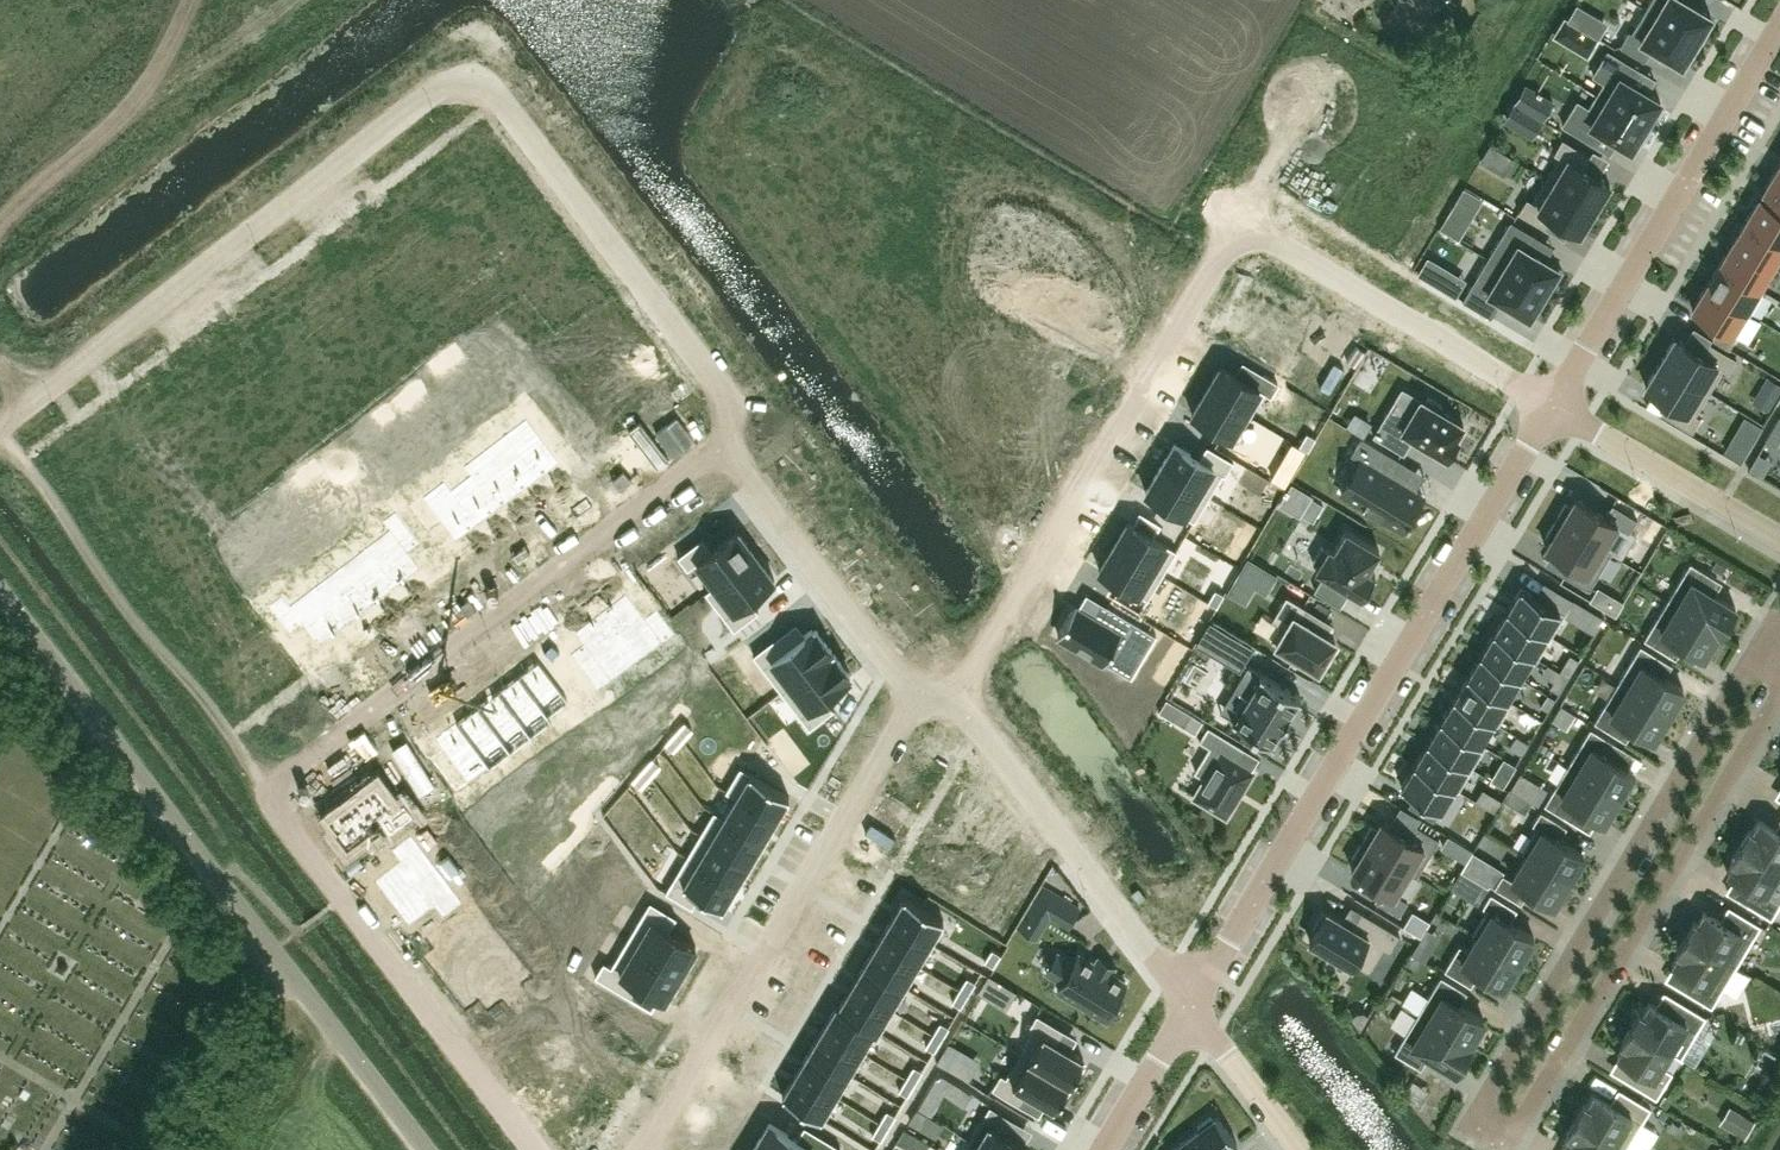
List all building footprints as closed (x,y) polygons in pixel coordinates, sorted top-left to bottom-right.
[(1696,39),(1698,35),(1702,38),(1712,21),(1708,19),(1711,14),(1687,0),(1650,0),(1645,8),(1696,39)] [(1696,39),(1645,8),(1631,31),(1629,29),(1620,44),(1644,59),(1652,46),(1681,63),(1684,59),(1688,61),(1698,45),(1694,42),(1696,39)] [(1628,79),(1636,66),(1607,49),(1593,73),(1604,80),(1596,93),(1649,125),(1661,105),(1657,103),(1660,98),(1646,90),(1628,79)] [(1532,112),(1542,119),(1553,101),(1524,85),(1514,102),(1532,112)] [(1562,124),(1591,141),(1599,128),(1617,139),(1630,147),(1633,143),(1637,145),(1649,125),(1596,93),(1588,106),(1577,99),(1562,124)] [(1535,132),(1542,119),(1532,112),(1524,125),(1535,132)] [(1546,178),(1595,207),(1610,183),(1583,167),(1591,154),(1563,138),(1555,152),(1560,155),(1546,178)] [(1764,189),(1779,199),(1779,168),(1777,166),(1764,189)] [(1595,207),(1546,178),(1533,200),(1528,197),(1519,211),(1546,228),(1554,216),(1580,232),(1595,207)] [(1779,240),(1779,209),(1759,196),(1746,219),(1779,240)] [(1487,257),(1543,291),(1548,283),(1552,286),(1562,269),(1558,266),(1527,247),(1535,234),(1510,219),(1487,257)] [(1771,264),(1779,250),(1779,240),(1746,219),(1732,241),(1771,264)] [(1719,263),(1763,289),(1763,288),(1759,285),(1771,264),(1732,241),(1719,263)] [(1491,316),(1501,299),(1533,318),(1543,301),(1538,299),(1543,291),(1487,257),(1462,299),(1491,316)] [(1763,289),(1719,263),(1706,285),(1750,311),(1763,289)] [(1720,324),(1731,331),(1744,309),(1749,312),(1750,311),(1706,285),(1692,308),(1720,324)] [(584,328),(560,346),(570,360),(579,353),(598,377),(638,346),(636,344),(639,342),(623,322),(621,324),(620,322),(595,342),(584,328)] [(1731,331),(1720,324),(1712,337),(1729,346),(1736,334),(1731,331)] [(1675,336),(1660,361),(1709,391),(1723,368),(1728,371),(1736,357),(1709,341),(1702,353),(1675,336)] [(437,341),(430,346),(438,358),(444,354),(446,352),(443,349),(437,341)] [(446,352),(444,354),(450,361),(461,353),(455,345),(446,352)] [(430,346),(422,352),(428,361),(431,364),(432,362),(438,358),(430,346)] [(638,346),(598,377),(616,401),(607,408),(617,422),(642,404),(632,390),(657,371),(655,369),(658,367),(642,347),(640,349),(638,346)] [(438,370),(450,361),(444,354),(438,358),(432,362),(438,370)] [(401,359),(393,365),(402,376),(409,371),(401,359)] [(1709,391),(1660,361),(1645,386),(1672,402),(1665,414),(1692,430),(1701,416),(1695,413),(1709,391)] [(1221,363),(1206,388),(1245,411),(1244,412),(1249,415),(1264,390),(1221,363)] [(393,365),(386,371),(394,382),(402,376),(393,365)] [(407,391),(413,399),(425,390),(419,382),(407,391)] [(369,383),(361,389),(370,400),(378,395),(369,383)] [(1206,388),(1191,412),(1230,435),(1244,412),(1245,411),(1206,388)] [(361,389),(354,395),(362,406),(370,400),(361,389)] [(402,407),(413,399),(407,391),(396,399),(402,407)] [(1390,407),(1373,434),(1404,453),(1414,436),(1446,455),(1457,435),(1456,434),(1463,422),(1439,408),(1441,406),(1427,397),(1425,400),(1420,396),(1407,417),(1390,407)] [(382,423),(393,414),(387,406),(376,415),(382,423)] [(337,408),(329,413),(338,425),(346,419),(337,408)] [(329,413),(322,419),(330,431),(338,425),(329,413)] [(532,426),(511,443),(538,479),(560,463),(532,426)] [(1772,427),(1765,440),(1775,446),(1779,438),(1779,432),(1772,427)] [(1307,431),(1299,444),(1308,448),(1315,436),(1307,431)] [(1422,494),(1414,489),(1390,474),(1400,458),(1361,435),(1350,452),(1361,459),(1340,492),(1401,529),(1406,521),(1407,521),(1410,517),(1409,516),(1422,494)] [(1174,441),(1159,466),(1208,495),(1222,472),(1224,474),(1233,459),(1207,443),(1199,456),(1174,441)] [(511,443),(490,458),(518,494),(538,479),(511,443)] [(490,458),(470,474),(497,510),(518,494),(490,458)] [(316,460),(304,469),(310,477),(322,468),(316,460)] [(1159,466),(1145,490),(1194,519),(1208,495),(1159,466)] [(299,486),(310,477),(304,469),(293,478),(299,486)] [(470,474),(449,489),(477,526),(497,510),(470,474)] [(449,489),(428,506),(456,542),(477,526),(449,489)] [(256,509),(267,500),(261,492),(250,501),(256,509)] [(1322,503),(1308,495),(1299,511),(1313,519),(1322,503)] [(1565,503),(1556,519),(1602,547),(1603,547),(1616,525),(1628,532),(1637,518),(1612,503),(1605,515),(1574,497),(1569,505),(1565,503)] [(1127,519),(1113,544),(1162,573),(1176,548),(1153,535),(1132,522),(1127,519)] [(1550,538),(1545,546),(1571,562),(1564,574),(1588,589),(1611,551),(1603,547),(1602,547),(1556,519),(1546,535),(1550,538)] [(390,528),(364,547),(395,588),(421,568),(390,528)] [(715,584),(755,553),(736,528),(711,548),(702,535),(678,554),(687,567),(696,560),(715,584)] [(1322,546),(1312,562),(1317,565),(1315,568),(1324,573),(1314,589),(1340,605),(1350,588),(1362,596),(1375,574),(1367,569),(1379,549),(1346,529),(1334,549),(1329,546),(1327,549),(1322,546)] [(1113,544),(1099,568),(1147,597),(1162,573),(1113,544)] [(364,547),(339,566),(370,607),(395,588),(364,547)] [(755,553),(715,584),(705,589),(724,615),(734,628),(758,609),(749,597),(774,578),(755,553)] [(1667,599),(1720,632),(1735,606),(1708,590),(1716,577),(1690,561),(1667,599)] [(339,566),(314,585),(345,626),(370,607),(339,566)] [(314,585),(288,605),(319,646),(345,626),(314,585)] [(1551,635),(1564,612),(1548,602),(1536,595),(1521,586),(1507,608),(1506,607),(1506,608),(1551,635)] [(1215,588),(1208,600),(1216,605),(1223,593),(1215,588)] [(1557,588),(1548,602),(1564,612),(1573,598),(1557,588)] [(625,592),(599,612),(636,662),(674,633),(656,608),(644,617),(625,592)] [(1286,594),(1272,618),(1281,623),(1272,639),(1318,667),(1335,639),(1300,618),(1307,607),(1286,594)] [(1678,641),(1702,656),(1717,631),(1719,633),(1720,632),(1667,599),(1644,638),(1670,654),(1678,641)] [(1073,605),(1057,632),(1104,660),(1113,644),(1140,660),(1156,633),(1107,604),(1098,620),(1073,605)] [(1537,657),(1551,635),(1506,608),(1505,609),(1507,609),(1494,630),(1493,629),(1492,630),(1537,657)] [(599,612),(574,631),(582,643),(569,653),(598,691),(636,662),(599,612)] [(1251,644),(1210,620),(1197,641),(1238,665),(1251,644)] [(781,689),(830,651),(829,650),(832,648),(815,627),(813,628),(811,626),(787,645),(777,634),(752,653),(781,689)] [(1479,652),(1521,677),(1521,676),(1520,675),(1532,655),(1537,658),(1537,657),(1492,630),(1493,631),(1481,652),(1480,651),(1479,652)] [(1617,682),(1668,713),(1683,688),(1658,673),(1666,660),(1640,644),(1617,682)] [(830,651),(781,689),(809,726),(833,707),(824,695),(849,676),(848,674),(850,672),(834,651),(832,653),(830,651)] [(1466,674),(1511,701),(1512,700),(1507,697),(1519,677),(1520,677),(1521,677),(1479,652),(1479,653),(1480,653),(1468,674),(1466,673),(1466,674)] [(538,658),(517,674),(545,711),(566,694),(538,658)] [(1230,721),(1229,722),(1270,747),(1271,745),(1269,744),(1278,729),(1280,729),(1289,715),(1287,714),(1296,698),(1298,699),(1299,698),(1246,666),(1236,684),(1250,692),(1232,722),(1230,721)] [(517,674),(497,690),(524,726),(545,711),(517,674)] [(1511,701),(1466,674),(1466,675),(1467,675),(1454,696),(1453,695),(1453,696),(1498,723),(1511,701)] [(1668,713),(1617,682),(1594,721),(1620,736),(1628,723),(1652,738),(1668,713)] [(497,690),(476,705),(504,742),(524,726),(497,690)] [(1540,705),(1548,710),(1556,698),(1555,698),(1547,693),(1540,705)] [(1498,723),(1453,696),(1452,696),(1454,697),(1441,718),(1440,717),(1439,718),(1485,745),(1485,744),(1480,741),(1492,721),(1497,724),(1498,723)] [(681,703),(674,710),(685,720),(691,712),(681,703)] [(476,705),(456,721),(483,757),(504,742),(476,705)] [(1426,740),(1471,767),(1485,745),(1439,718),(1439,719),(1440,719),(1428,740),(1427,739),(1426,740)] [(456,721),(434,737),(462,773),(483,757),(456,721)] [(684,721),(675,731),(682,738),(692,727),(684,721)] [(1567,765),(1618,796),(1633,770),(1608,755),(1616,742),(1590,726),(1567,765)] [(1208,778),(1196,797),(1229,817),(1256,771),(1238,760),(1245,748),(1211,727),(1202,741),(1213,747),(1197,772),(1208,778)] [(675,731),(666,742),(673,749),(682,738),(675,731)] [(1458,789),(1471,767),(1426,740),(1426,741),(1427,741),(1415,762),(1413,761),(1413,762),(1458,789)] [(652,757),(643,768),(650,774),(659,764),(652,757)] [(1458,789),(1413,762),(1413,763),(1414,763),(1401,786),(1439,809),(1453,787),(1457,790),(1458,789)] [(740,765),(726,789),(735,795),(736,794),(775,817),(789,794),(740,765)] [(1618,796),(1567,765),(1544,803),(1570,819),(1578,806),(1602,821),(1618,796)] [(643,768),(633,779),(641,785),(650,774),(643,768)] [(610,794),(619,783),(612,777),(602,788),(610,794)] [(357,796),(331,816),(339,827),(336,830),(347,845),(372,827),(373,828),(382,821),(390,832),(414,814),(403,800),(395,807),(376,781),(372,785),(369,781),(354,792),(357,796)] [(723,815),(723,816),(762,839),(775,817),(736,794),(735,795),(723,815)] [(595,796),(585,807),(593,814),(602,803),(595,796)] [(583,825),(593,814),(585,807),(576,818),(583,825)] [(714,809),(700,832),(749,861),(762,839),(723,816),(723,815),(714,809)] [(1522,850),(1568,878),(1583,853),(1559,838),(1566,825),(1540,809),(1532,823),(1537,826),(1522,850)] [(1759,818),(1752,829),(1750,828),(1740,843),(1779,867),(1779,831),(1759,818)] [(1371,825),(1362,841),(1408,870),(1422,847),(1434,854),(1443,840),(1418,826),(1411,838),(1380,819),(1375,828),(1371,825)] [(700,832),(687,854),(735,883),(749,861),(700,832)] [(399,861),(374,880),(391,903),(437,868),(411,834),(391,849),(399,861)] [(1472,849),(1448,834),(1440,846),(1465,861),(1472,849)] [(1356,860),(1351,868),(1381,887),(1374,899),(1398,914),(1407,900),(1395,893),(1408,870),(1362,841),(1352,858),(1356,860)] [(565,842),(555,852),(563,859),(572,848),(565,842)] [(1740,843),(1731,858),(1734,860),(1727,871),(1754,888),(1745,902),(1771,917),(1779,903),(1779,887),(1772,883),(1779,869),(1779,867),(1740,843)] [(1568,878),(1522,850),(1521,851),(1526,854),(1512,878),(1502,872),(1494,886),(1520,901),(1528,888),(1553,903),(1568,878)] [(563,859),(555,852),(546,863),(553,870),(563,859)] [(687,854),(665,890),(692,906),(699,893),(722,906),(735,883),(687,854)] [(549,878),(559,886),(568,875),(559,867),(549,878)] [(437,868),(391,903),(408,926),(434,906),(443,918),(463,902),(437,868)] [(497,884),(507,897),(521,886),(511,873),(497,884)] [(1048,913),(1057,918),(1065,905),(1075,910),(1078,906),(1042,885),(1018,926),(1034,936),(1048,913)] [(1517,908),(1490,892),(1482,905),(1487,908),(1472,933),(1518,961),(1533,935),(1509,921),(1517,908)] [(904,894),(890,917),(929,940),(943,917),(904,894)] [(650,900),(626,939),(680,971),(696,945),(668,928),(676,915),(650,900)] [(433,958),(431,960),(446,979),(448,978),(450,980),(499,942),(473,907),(446,927),(454,938),(431,956),(433,958)] [(1315,926),(1307,938),(1326,949),(1323,953),(1339,963),(1342,959),(1346,961),(1348,957),(1363,966),(1376,943),(1389,950),(1398,934),(1355,908),(1346,922),(1321,907),(1311,923),(1315,926)] [(1685,935),(1736,965),(1760,924),(1735,909),(1726,923),(1704,910),(1697,921),(1694,919),(1685,935)] [(890,917),(877,939),(916,963),(929,940),(890,917)] [(1518,961),(1472,933),(1472,934),(1477,937),(1469,949),(1459,944),(1444,968),(1471,984),(1478,971),(1503,986),(1518,961)] [(1736,965),(1685,935),(1676,950),(1679,951),(1672,963),(1694,976),(1685,990),(1711,1006),(1736,965)] [(603,960),(595,975),(631,996),(639,983),(659,995),(664,998),(667,993),(670,996),(681,977),(678,975),(680,971),(626,939),(611,965),(603,960)] [(877,939),(864,961),(903,985),(916,963),(877,939)] [(499,942),(450,980),(451,981),(449,983),(464,1003),(465,1001),(468,1003),(494,983),(503,994),(526,976),(499,942)] [(992,948),(984,960),(992,965),(1000,953),(992,948)] [(1126,981),(1110,971),(1094,962),(1079,952),(1074,961),(1057,951),(1046,971),(1062,981),(1057,989),(1106,1019),(1118,998),(1116,997),(1126,981)] [(864,961),(851,983),(890,1007),(903,985),(864,961)] [(1016,990),(988,973),(978,989),(1006,1006),(1016,990)] [(1471,1045),(1471,1044),(1469,1043),(1484,1018),(1459,1003),(1467,990),(1441,974),(1417,1013),(1471,1045)] [(967,976),(959,988),(968,993),(975,981),(967,976)] [(1416,1000),(1425,984),(1408,976),(1400,992),(1416,1000)] [(838,1005),(838,1006),(874,1027),(874,1028),(876,1030),(890,1007),(851,983),(838,1005)] [(959,988),(952,1000),(960,1005),(968,993),(959,988)] [(1681,1056),(1690,1042),(1705,1016),(1680,1000),(1671,1014),(1649,1001),(1642,1012),(1639,1011),(1630,1026),(1671,1050),(1681,1056)] [(836,1003),(822,1027),(861,1050),(874,1028),(874,1027),(838,1006),(838,1005),(836,1003)] [(1019,1052),(1068,1081),(1070,1077),(1075,1080),(1085,1063),(1081,1060),(1083,1056),(1069,1048),(1056,1040),(1064,1028),(1036,1011),(1028,1026),(1033,1029),(1019,1052)] [(1417,1013),(1394,1051),(1421,1067),(1428,1054),(1455,1070),(1471,1045),(1417,1013)] [(940,1020),(933,1032),(941,1037),(949,1025),(940,1020)] [(1671,1050),(1630,1026),(1621,1041),(1624,1043),(1617,1054),(1639,1067),(1630,1081),(1656,1097),(1672,1071),(1662,1065),(1671,1050)] [(822,1027),(809,1049),(848,1072),(861,1050),(822,1027)] [(933,1032),(925,1045),(934,1050),(941,1037),(933,1032)] [(809,1049),(796,1071),(835,1094),(848,1072),(809,1049)] [(1026,1090),(1046,1101),(1053,1106),(1056,1102),(1060,1104),(1070,1087),(1066,1085),(1068,1081),(1019,1052),(1006,1074),(1000,1071),(992,1086),(1019,1102),(1026,1090)] [(914,1064),(906,1077),(914,1082),(922,1069),(914,1064)] [(796,1071),(782,1094),(821,1117),(835,1094),(796,1071)] [(906,1077),(899,1089),(907,1094),(914,1082),(906,1077)] [(1575,1117),(1626,1148),(1650,1107),(1625,1091),(1616,1106),(1594,1092),(1587,1103),(1584,1102),(1575,1117)] [(887,1109),(879,1121),(888,1126),(895,1114),(887,1109)] [(1196,1125),(1199,1128),(1171,1149),(1227,1149),(1237,1143),(1216,1115),(1213,1118),(1210,1114),(1196,1125)] [(987,1149),(1024,1149),(1028,1143),(982,1116),(968,1139),(987,1149)] [(1575,1117),(1566,1132),(1569,1134),(1562,1145),(1570,1149),(1624,1149),(1626,1148),(1575,1117)] [(753,1148),(757,1149),(811,1149),(812,1148),(816,1149),(837,1149),(840,1146),(804,1124),(796,1137),(769,1121),(753,1148)] [(879,1121),(872,1133),(880,1138),(888,1126),(879,1121)] [(961,1149),(987,1149),(968,1139),(961,1149)]
